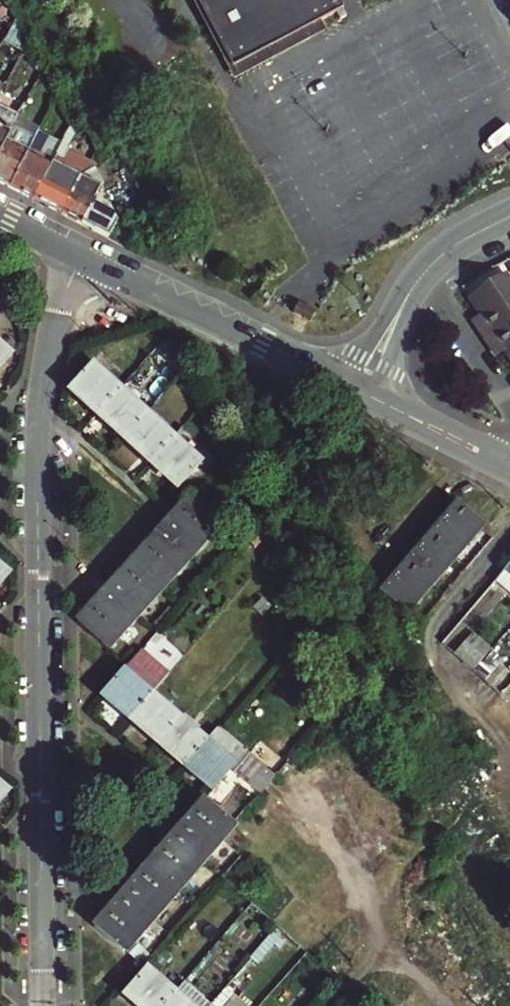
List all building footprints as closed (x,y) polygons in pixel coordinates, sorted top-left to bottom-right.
[(323,18),(345,6),(341,0),(200,0),(234,66),(323,18)] [(323,18),(234,66),(239,76),(329,29),(323,18)] [(2,46),(21,55),(28,44),(15,19),(2,46)] [(20,110),(0,101),(0,151),(20,110)] [(34,136),(43,121),(20,110),(0,151),(0,183),(7,187),(34,136)] [(59,148),(34,136),(7,187),(33,200),(56,152),(63,156),(76,135),(71,126),(59,148)] [(56,152),(33,200),(61,213),(77,180),(92,171),(70,159),(80,142),(76,135),(63,156),(56,152)] [(95,170),(92,171),(77,180),(61,213),(82,224),(83,222),(109,236),(116,223),(106,205),(93,199),(102,184),(95,170)] [(509,322),(509,271),(471,295),(483,312),(487,319),(478,324),(487,337),(509,322)] [(487,319),(483,312),(474,318),(478,324),(487,319)] [(487,337),(494,349),(503,343),(508,350),(509,354),(509,322),(487,337)] [(494,349),(499,356),(508,350),(503,343),(494,349)] [(70,388),(98,413),(119,390),(91,364),(70,388)] [(145,414),(119,390),(98,413),(124,437),(145,414)] [(124,437),(149,461),(170,438),(145,414),(124,437)] [(149,461),(177,486),(197,463),(170,438),(149,461)] [(217,524),(187,496),(74,621),(104,648),(217,524)] [(481,527),(457,508),(382,593),(408,614),(481,527)] [(470,671),(488,650),(469,635),(451,656),(470,671)] [(498,659),(488,650),(470,671),(480,680),(498,659)] [(102,694),(128,716),(148,694),(122,671),(102,694)] [(128,716),(155,740),(175,717),(148,694),(128,716)] [(203,742),(175,717),(155,740),(184,764),(203,742)] [(230,766),(203,742),(184,764),(211,788),(228,769),(257,794),(270,779),(240,754),(230,766)] [(92,927),(121,952),(230,825),(202,799),(197,805),(92,927)] [(155,959),(145,970),(157,980),(167,969),(155,959)] [(172,994),(157,980),(145,970),(123,994),(137,1005),(162,1005),(172,994)] [(172,994),(162,1005),(187,1005),(172,994)]
